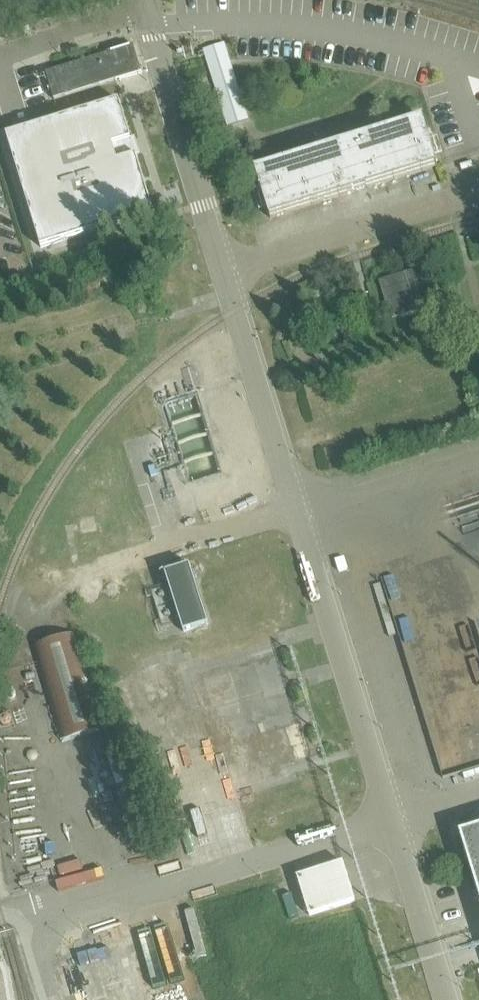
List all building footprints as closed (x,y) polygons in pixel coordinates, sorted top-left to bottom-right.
[(224,43),(203,50),(227,127),(249,121),(224,43)] [(134,46),(53,71),(46,73),(54,100),(142,73),(134,46)] [(119,101),(6,136),(41,249),(154,214),(119,101)] [(270,219),(437,167),(422,119),(256,171),(270,219)] [(431,267),(380,283),(392,321),(443,305),(431,267)] [(210,626),(191,567),(166,575),(185,634),(210,626)] [(75,635),(35,646),(64,740),(102,726),(75,635)] [(460,834),(478,897),(478,828),(460,834)] [(344,862),(298,877),(310,916),(356,902),(344,862)] [(127,939),(78,952),(91,999),(143,999),(127,939)]
